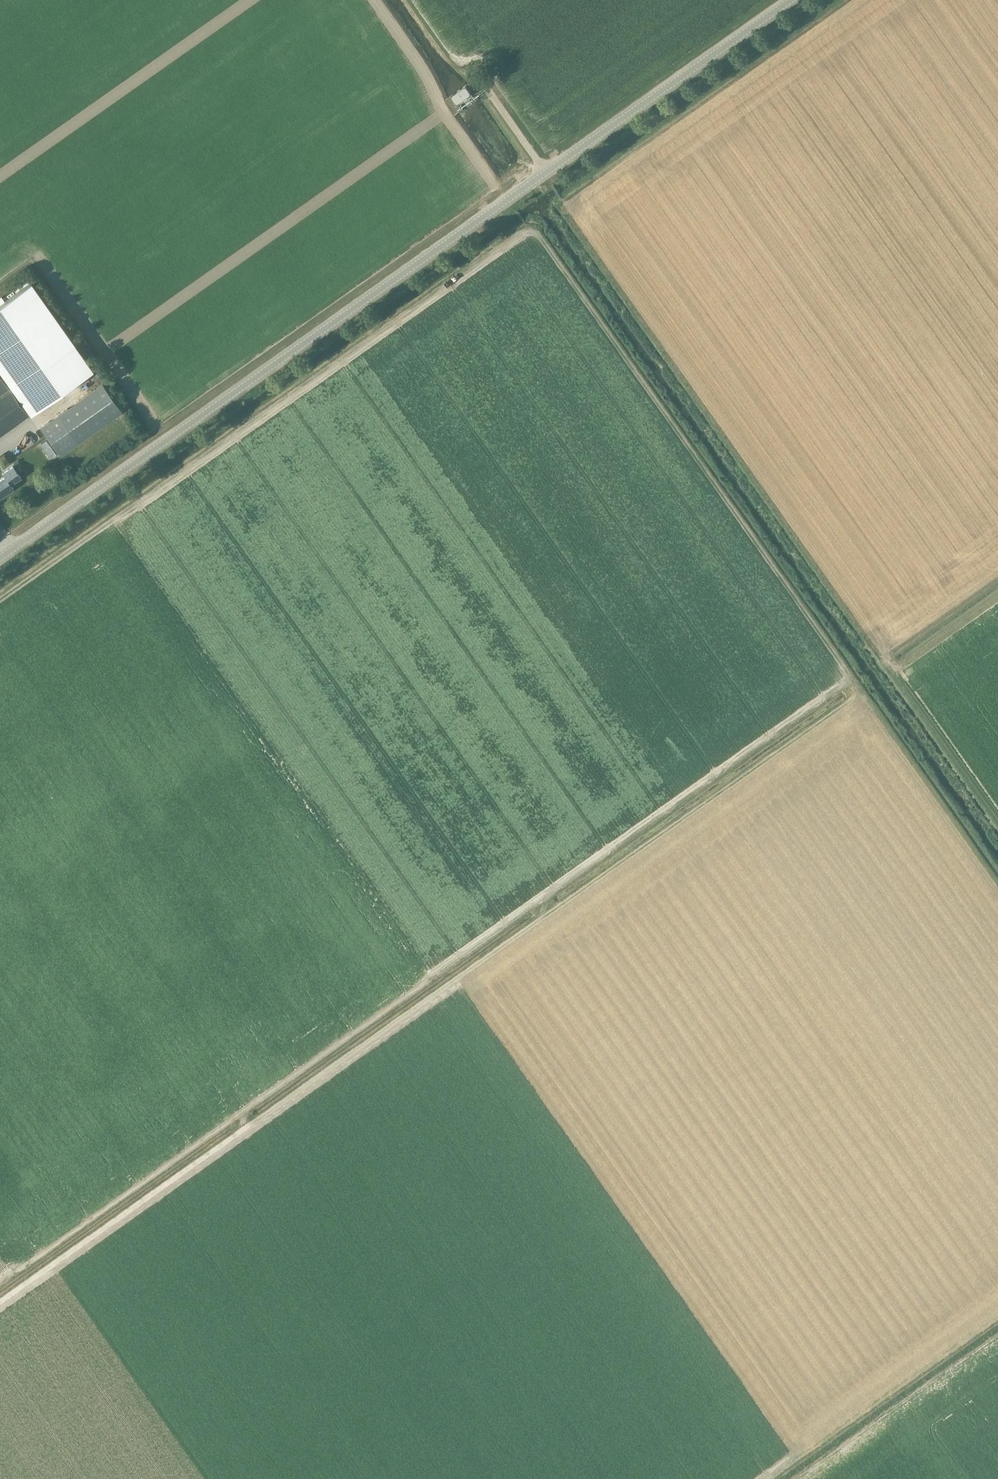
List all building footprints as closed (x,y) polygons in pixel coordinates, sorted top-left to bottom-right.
[(471,93),(469,91),(465,85),(451,95),(456,104),(471,93)] [(29,415),(1,377),(4,375),(12,388),(74,343),(30,282),(4,301),(1,296),(0,297),(0,436),(29,415)] [(102,383),(41,427),(60,454),(122,410),(102,383)] [(13,488),(11,484),(21,477),(13,466),(2,473),(5,476),(0,480),(0,497),(13,488)]
